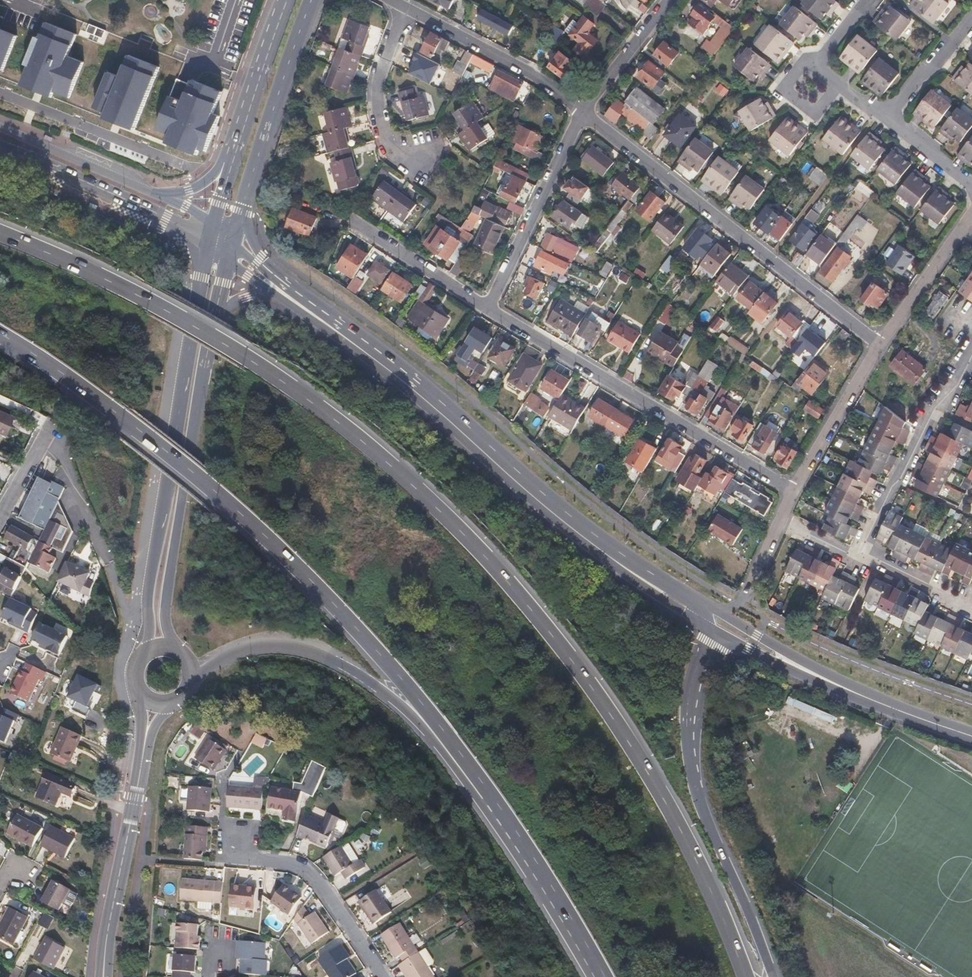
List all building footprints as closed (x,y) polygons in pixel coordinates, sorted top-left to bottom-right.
[(454,0),(431,0),(448,10),(454,0)] [(602,3),(598,0),(574,0),(596,16),(604,5),(602,3)] [(839,4),(834,0),(806,0),(802,5),(821,19),(825,14),(827,12),(831,15),(839,4)] [(933,23),(948,3),(944,0),(915,0),(910,5),(933,23)] [(713,56),(729,34),(733,29),(711,12),(710,13),(700,5),(693,14),(696,16),(689,24),(703,35),(713,21),(721,28),(711,41),(707,38),(701,47),(713,56)] [(468,15),(467,15),(490,27),(495,17),(472,6),(468,15)] [(805,32),(809,35),(818,24),(795,6),(780,25),(799,40),(804,35),(805,32)] [(889,36),(895,41),(910,22),(891,7),(887,12),(885,15),(881,12),(873,22),(889,36)] [(494,23),(501,26),(503,22),(500,20),(496,18),(494,23)] [(586,34),(593,26),(583,18),(570,36),(580,43),(574,51),(584,58),(596,42),(586,34)] [(360,56),(362,57),(369,38),(366,37),(369,28),(351,21),(344,40),(349,41),(345,51),(360,56)] [(524,33),(503,22),(501,26),(498,33),(519,44),(524,33)] [(76,35),(45,23),(20,84),(51,95),(55,91),(69,98),(84,60),(69,53),(76,35)] [(3,69),(16,32),(0,26),(0,68),(3,69)] [(544,38),(556,45),(564,32),(552,26),(549,30),(544,38)] [(783,51),(785,53),(794,43),(771,26),(756,45),(775,61),(783,51)] [(539,35),(544,38),(549,30),(544,27),(539,35)] [(450,43),(432,33),(422,53),(434,58),(437,52),(440,54),(442,51),(445,52),(450,43)] [(850,66),(859,73),(877,51),(857,36),(842,55),(852,63),(850,66)] [(664,43),(654,56),(668,67),(678,54),(664,43)] [(760,74),(763,76),(772,66),(749,48),(734,66),(753,82),(758,76),(760,74)] [(333,68),(355,76),(358,66),(356,66),(360,56),(345,51),(340,49),(333,68)] [(462,76),(463,74),(469,62),(473,55),(466,51),(461,60),(459,59),(452,71),(450,75),(459,81),(462,76)] [(783,51),(775,61),(778,63),(785,53),(783,51)] [(571,76),(570,73),(575,66),(560,54),(548,68),(564,80),(565,79),(568,80),(571,76)] [(469,62),(483,71),(489,74),(493,67),(473,55),(469,62)] [(840,58),(850,66),(852,63),(842,55),(840,58)] [(160,67),(129,57),(121,77),(106,71),(92,105),(108,111),(106,116),(139,129),(145,111),(154,115),(161,91),(154,86),(160,67)] [(873,86),(871,89),(881,97),(899,74),(879,59),(863,78),(873,86)] [(477,81),(483,71),(469,62),(463,74),(477,81)] [(649,63),(638,78),(653,89),(664,74),(649,63)] [(971,95),(971,66),(969,64),(966,69),(964,71),(960,69),(952,79),(970,93),(971,95)] [(355,76),(333,68),(327,86),(346,94),(349,85),(351,86),(355,76)] [(500,72),(491,89),(514,101),(523,84),(500,72)] [(861,81),(871,89),(873,86),(863,78),(861,81)] [(215,112),(224,92),(195,80),(186,100),(172,96),(158,130),(173,136),(170,142),(199,154),(201,151),(204,152),(219,116),(215,112)] [(423,97),(418,98),(415,89),(398,93),(403,113),(405,112),(408,121),(428,116),(423,97)] [(658,129),(667,117),(663,114),(665,110),(637,89),(625,103),(626,104),(658,129)] [(926,118),(936,126),(951,106),(931,90),(914,113),(924,121),(926,118)] [(751,131),(776,117),(769,105),(765,107),(764,104),(760,99),(739,111),(751,131)] [(476,123),(482,119),(471,102),(453,114),(458,122),(457,123),(462,132),(476,123)] [(649,140),(658,129),(626,104),(624,106),(618,102),(606,117),(611,122),(620,111),(643,131),(641,134),(649,140)] [(347,129),(353,127),(350,117),(348,117),(345,108),(325,113),(330,133),(347,129)] [(954,138),(960,142),(971,126),(971,121),(957,108),(939,131),(949,139),(951,135),(954,138)] [(680,115),(664,136),(681,148),(696,128),(680,115)] [(848,127),(850,124),(841,116),(839,119),(848,127)] [(795,128),(797,125),(787,117),(785,121),(795,128)] [(933,129),(936,126),(926,118),(924,121),(933,129)] [(823,139),(843,154),(861,132),(850,124),(848,127),(839,119),(823,139)] [(795,128),(785,121),(770,141),(790,156),(807,133),(797,125),(795,128)] [(487,139),(476,123),(462,132),(457,135),(463,144),(465,143),(470,151),(487,139)] [(542,153),(538,151),(534,149),(540,136),(540,135),(522,127),(521,128),(516,125),(509,140),(515,143),(513,149),(539,161),(542,153)] [(333,153),(349,149),(346,139),(349,139),(347,129),(330,133),(324,134),(329,154),(333,153)] [(851,155),(870,169),(884,150),(879,146),(877,144),(880,141),(869,132),(851,155)] [(534,149),(538,151),(544,138),(540,136),(534,149)] [(971,163),(971,137),(956,157),(967,165),(969,161),(971,163)] [(690,166),(693,168),(699,172),(714,153),(695,139),(678,162),(688,169),(690,166)] [(592,146),(581,160),(602,176),(613,162),(592,146)] [(894,147),(877,170),(895,184),(910,165),(904,160),(902,159),(905,155),(894,147)] [(349,149),(333,153),(336,162),(331,163),(336,182),(338,182),(340,190),(356,186),(358,183),(354,168),(357,168),(352,148),(349,149)] [(714,184),(724,192),(739,172),(719,157),(701,180),(712,188),(714,184)] [(513,176),(525,182),(528,175),(496,160),(493,166),(513,176)] [(569,162),(565,170),(569,172),(573,164),(569,162)] [(819,186),(827,175),(817,168),(809,178),(819,186)] [(915,170),(897,192),(915,207),(930,187),(925,183),(923,181),(925,178),(915,170)] [(608,183),(629,200),(633,204),(643,191),(639,188),(640,186),(621,171),(614,180),(612,178),(608,183)] [(525,182),(513,176),(508,188),(504,186),(500,195),(515,202),(519,193),(516,191),(518,186),(522,188),(525,182)] [(564,201),(573,208),(589,186),(575,177),(572,182),(569,180),(563,188),(569,192),(564,201)] [(741,204),(744,206),(750,210),(764,190),(746,177),(728,199),(739,207),(741,204)] [(860,182),(855,188),(869,198),(874,192),(865,186),(860,182)] [(372,199),(388,211),(402,192),(394,187),(393,189),(385,183),(372,199)] [(721,195),(724,192),(714,184),(712,188),(721,195)] [(938,186),(920,209),(939,223),(954,204),(948,200),(946,199),(949,195),(938,186)] [(482,189),(479,196),(488,200),(491,194),(482,189)] [(402,192),(388,211),(404,223),(416,206),(408,200),(410,198),(402,192)] [(650,192),(636,210),(650,220),(663,202),(650,192)] [(798,205),(803,209),(809,200),(805,196),(798,205)] [(623,209),(627,212),(633,204),(629,200),(622,208),(623,209)] [(573,208),(564,201),(553,217),(568,228),(572,223),(578,227),(586,216),(573,208)] [(811,209),(814,211),(819,204),(817,202),(811,209)] [(486,219),(490,221),(492,217),(505,223),(509,214),(484,203),(482,209),(474,206),(471,213),(480,217),(486,219)] [(511,210),(521,215),(524,209),(514,204),(511,210)] [(769,233),(780,218),(766,207),(755,222),(767,231),(769,233)] [(622,218),(627,212),(623,209),(619,215),(622,218)] [(811,209),(798,228),(799,229),(790,241),(804,251),(816,235),(811,231),(814,227),(812,225),(819,216),(814,211),(811,209)] [(316,219),(294,210),(287,228),(309,236),(316,219)] [(683,227),(664,212),(650,230),(669,245),(683,227)] [(461,228),(469,233),(480,217),(471,213),(461,228)] [(445,226),(462,237),(469,242),(473,236),(469,233),(461,228),(439,215),(434,221),(444,228),(445,226)] [(856,215),(834,246),(838,248),(820,272),(833,281),(851,259),(841,251),(857,228),(861,231),(866,223),(856,215)] [(780,217),(780,218),(769,233),(780,241),(792,224),(780,217)] [(490,221),(486,219),(475,244),(493,252),(504,227),(490,221)] [(607,231),(610,233),(618,224),(614,221),(607,231)] [(618,224),(610,233),(614,236),(622,227),(618,224)] [(455,263),(460,255),(469,242),(462,237),(458,242),(437,228),(426,245),(448,260),(449,259),(455,263)] [(697,229),(683,247),(696,258),(711,240),(697,229)] [(595,253),(610,233),(607,231),(591,250),(595,253)] [(577,248),(547,233),(541,245),(550,250),(549,251),(570,262),(577,248)] [(820,265),(834,246),(821,235),(806,255),(820,265)] [(716,243),(700,264),(713,274),(730,254),(716,243)] [(337,268),(354,278),(368,256),(351,245),(337,268)] [(899,245),(886,264),(901,275),(915,257),(899,245)] [(553,269),(563,274),(568,264),(541,251),(534,265),(551,273),(553,269)] [(791,263),(797,268),(804,258),(798,254),(791,263)] [(466,259),(460,255),(455,263),(453,267),(459,271),(466,259)] [(883,259),(879,255),(873,264),(877,267),(883,259)] [(377,262),(368,275),(380,284),(390,270),(377,262)] [(733,295),(746,278),(738,271),(739,270),(730,262),(715,281),(733,295)] [(605,263),(599,272),(605,275),(611,266),(605,263)] [(635,268),(633,273),(642,278),(644,274),(635,268)] [(392,273),(381,290),(401,303),(412,285),(392,273)] [(530,277),(526,285),(528,286),(525,292),(538,299),(545,284),(530,277)] [(968,280),(960,292),(971,301),(971,283),(968,280)] [(737,297),(751,308),(763,292),(749,281),(737,297)] [(861,300),(870,307),(872,304),(878,309),(888,295),(873,284),(861,300)] [(776,303),(763,292),(751,308),(748,312),(761,322),(776,303)] [(926,312),(933,318),(947,298),(940,292),(926,312)] [(547,320),(571,335),(584,315),(559,300),(547,320)] [(419,301),(408,318),(437,337),(449,320),(419,301)] [(791,348),(796,342),(807,328),(810,325),(803,320),(801,322),(788,312),(777,326),(790,336),(785,342),(789,345),(788,346),(791,348)] [(725,341),(727,338),(716,329),(723,321),(716,316),(706,329),(720,338),(725,341)] [(604,330),(609,323),(599,317),(595,324),(586,319),(577,333),(592,342),(600,328),(604,330)] [(619,319),(608,337),(629,351),(641,333),(619,319)] [(825,342),(807,328),(796,342),(814,355),(825,342)] [(848,334),(841,328),(833,339),(840,345),(848,334)] [(659,351),(657,354),(662,357),(660,359),(673,367),(683,351),(677,347),(679,343),(661,332),(652,346),(659,351)] [(684,334),(679,343),(677,347),(683,351),(691,338),(684,334)] [(729,336),(727,338),(725,341),(742,353),(744,354),(747,350),(729,336)] [(474,371),(478,364),(472,360),(473,357),(470,355),(477,345),(469,339),(455,359),(467,367),(468,366),(474,371)] [(500,340),(489,357),(504,366),(515,349),(500,340)] [(655,356),(657,354),(659,351),(652,346),(648,352),(655,356)] [(922,348),(918,354),(929,363),(933,357),(922,348)] [(903,351),(891,366),(914,384),(926,369),(903,351)] [(524,355),(509,381),(526,391),(542,365),(524,355)] [(684,396),(681,401),(685,404),(685,405),(698,413),(707,398),(709,400),(714,393),(708,389),(709,387),(705,385),(717,366),(707,359),(697,375),(684,396)] [(748,364),(759,371),(762,367),(752,359),(748,364)] [(813,362),(798,381),(812,392),(827,374),(813,362)] [(474,371),(481,375),(485,369),(478,364),(474,371)] [(772,373),(762,367),(759,371),(767,376),(766,378),(773,382),(776,377),(772,373)] [(680,393),(684,396),(697,375),(689,370),(680,384),(667,376),(659,390),(673,399),(676,395),(679,396),(680,393)] [(558,399),(562,394),(569,381),(552,371),(541,389),(558,399)] [(523,404),(543,417),(549,409),(540,403),(540,402),(529,394),(523,404)] [(548,416),(572,430),(583,412),(571,405),(574,400),(562,394),(558,399),(548,416)] [(719,401),(714,398),(703,416),(725,430),(738,407),(721,397),(719,401)] [(585,407),(574,400),(571,405),(583,412),(585,407)] [(590,417),(606,427),(616,410),(599,400),(590,417)] [(808,401),(803,409),(817,417),(822,409),(808,401)] [(969,422),(971,418),(971,406),(970,410),(961,405),(956,415),(969,422)] [(902,427),(905,422),(903,420),(886,407),(878,424),(906,437),(909,431),(902,427)] [(616,410),(606,427),(623,437),(633,420),(616,410)] [(0,413),(0,434),(2,435),(10,418),(0,413)] [(738,417),(730,431),(732,433),(731,434),(742,440),(751,425),(738,417)] [(763,418),(747,444),(764,454),(772,441),(778,427),(763,418)] [(945,425),(941,432),(963,443),(969,446),(971,441),(971,430),(963,426),(955,422),(952,428),(945,425)] [(903,444),(906,437),(878,424),(872,437),(893,447),(896,441),(903,444)] [(957,456),(963,443),(941,432),(938,439),(932,435),(929,442),(957,456)] [(893,464),(896,457),(889,454),(893,447),(872,437),(865,451),(893,464)] [(790,448),(793,443),(786,438),(773,457),(776,459),(775,460),(786,468),(796,452),(790,448)] [(668,469),(674,473),(685,455),(679,451),(682,447),(669,439),(656,461),(669,468),(668,469)] [(626,461),(643,471),(656,450),(640,440),(626,461)] [(950,469),(957,456),(929,442),(925,448),(932,451),(929,458),(950,469)] [(890,470),(893,464),(865,451),(859,463),(873,470),(879,473),(882,467),(890,470)] [(698,484),(704,475),(697,472),(705,460),(697,455),(692,463),(688,460),(676,479),(695,490),(698,484)] [(944,482),(950,469),(929,458),(926,465),(919,462),(916,468),(944,482)] [(873,487),(876,480),(869,477),(873,470),(859,463),(852,460),(846,474),(873,487)] [(722,496),(725,491),(732,479),(733,477),(716,467),(711,476),(705,472),(704,475),(698,484),(721,498),(722,496)] [(916,485),(937,495),(944,482),(916,468),(913,475),(919,478),(916,485)] [(870,494),(873,487),(846,474),(839,487),(861,497),(864,491),(870,494)] [(41,479),(38,478),(19,518),(22,520),(41,479)] [(56,486),(41,479),(22,520),(44,531),(58,502),(63,491),(65,488),(57,484),(56,486)] [(731,495),(747,505),(754,492),(750,490),(751,488),(743,484),(742,485),(732,479),(725,491),(731,495)] [(655,494),(660,497),(667,486),(661,482),(655,494)] [(860,513),(863,507),(857,504),(861,497),(839,487),(833,500),(860,513)] [(754,492),(747,505),(764,515),(771,503),(767,500),(768,499),(760,494),(759,495),(754,492)] [(682,512),(686,505),(688,501),(683,498),(682,500),(678,498),(673,506),(682,512)] [(851,517),(857,520),(860,513),(833,500),(826,513),(830,515),(847,523),(851,517)] [(58,502),(44,531),(39,541),(34,552),(28,565),(49,574),(56,560),(49,556),(52,550),(63,554),(73,533),(58,502)] [(692,509),(686,505),(682,512),(688,516),(692,509)] [(892,539),(899,524),(903,517),(890,511),(886,518),(876,539),(883,542),(886,536),(892,539)] [(742,529),(718,514),(708,530),(733,545),(742,529)] [(851,534),(855,536),(859,529),(858,529),(847,523),(830,515),(824,529),(837,535),(848,540),(851,534)] [(892,555),(899,558),(912,530),(899,524),(892,539),(889,545),(896,549),(892,555)] [(13,527),(7,539),(21,546),(34,552),(39,541),(13,527)] [(909,555),(915,559),(926,537),(912,530),(899,558),(906,562),(909,555)] [(919,568),(925,571),(939,543),(926,537),(915,559),(922,562),(919,568)] [(936,568),(942,571),(952,550),(939,543),(925,571),(932,575),(936,568)] [(952,568),(959,571),(969,550),(956,543),(952,550),(942,571),(949,574),(952,568)] [(34,552),(21,546),(14,560),(27,567),(28,565),(34,552)] [(785,570),(799,577),(812,549),(806,546),(802,553),(796,549),(785,570)] [(799,577),(812,583),(822,562),(816,559),(819,552),(812,549),(799,577)] [(962,581),(969,584),(971,578),(971,551),(969,550),(959,571),(966,575),(962,581)] [(3,564),(4,562),(25,573),(25,571),(27,567),(14,560),(0,553),(0,562),(3,564)] [(812,583),(825,590),(832,576),(839,562),(832,559),(829,565),(822,562),(812,583)] [(89,574),(66,564),(57,583),(87,596),(93,583),(86,580),(89,574)] [(1,576),(0,577),(0,582),(10,586),(7,594),(13,597),(23,577),(8,570),(4,577),(1,576)] [(822,597),(835,604),(849,576),(842,572),(839,579),(832,576),(825,590),(822,597)] [(865,600),(878,606),(891,578),(885,575),(882,582),(875,578),(875,580),(865,600)] [(835,604),(848,610),(855,598),(859,589),(853,586),(856,579),(849,576),(835,604)] [(878,606),(891,613),(902,592),(895,588),(899,581),(891,578),(878,606)] [(891,613),(904,619),(919,591),(912,588),(908,595),(902,592),(891,613)] [(904,619),(918,626),(929,605),(922,602),(925,595),(919,591),(904,619)] [(9,604),(3,616),(23,626),(22,628),(29,631),(35,620),(9,604)] [(914,632),(927,639),(938,618),(932,615),(935,608),(929,605),(918,626),(914,632)] [(927,639),(941,645),(955,618),(948,614),(945,621),(938,618),(927,639)] [(941,645),(954,652),(965,631),(959,628),(962,621),(955,618),(941,645)] [(40,623),(33,638),(49,646),(48,648),(59,654),(66,640),(40,623)] [(971,651),(971,649),(971,633),(971,634),(965,631),(954,652),(967,659),(971,651)] [(22,669),(18,677),(19,678),(16,683),(15,683),(11,691),(29,700),(40,678),(43,679),(47,671),(28,662),(24,670),(22,669)] [(97,684),(77,674),(66,697),(87,706),(97,684)] [(832,721),(835,714),(789,696),(786,703),(832,721)] [(6,741),(15,719),(16,720),(19,713),(4,706),(0,704),(0,739),(6,741)] [(80,737),(61,729),(50,755),(69,763),(80,737)] [(223,749),(205,738),(192,757),(211,769),(223,749)] [(294,780),(294,785),(300,789),(313,795),(326,767),(313,761),(302,781),(294,780)] [(77,786),(47,776),(38,798),(57,805),(62,793),(72,797),(77,786)] [(262,787),(227,784),(225,806),(260,809),(262,787)] [(208,786),(186,785),(186,787),(185,799),(185,808),(207,810),(208,786)] [(293,788),(272,786),(271,797),(268,796),(267,806),(282,808),(296,810),(297,810),(300,789),(294,785),(293,788)] [(296,810),(282,808),(281,817),(295,819),(296,810)] [(324,822),(304,813),(295,835),(301,837),(303,836),(325,846),(331,834),(338,818),(338,817),(328,813),(324,822)] [(41,827),(16,814),(6,832),(31,846),(41,827)] [(338,818),(331,834),(339,837),(345,823),(344,820),(338,818)] [(206,826),(185,824),(182,858),(201,859),(201,850),(203,834),(206,834),(206,826)] [(75,840),(51,827),(41,846),(66,859),(75,840)] [(357,861),(345,842),(321,857),(333,876),(340,872),(345,879),(362,867),(358,860),(357,861)] [(221,881),(181,877),(179,899),(220,903),(221,881)] [(284,879),(282,881),(292,888),(293,886),(284,879)] [(282,881),(272,897),(290,910),(302,892),(293,886),(292,888),(282,881)] [(70,890),(54,882),(42,902),(59,911),(70,890)] [(253,886),(229,885),(228,906),(252,907),(253,886)] [(375,889),(360,900),(370,914),(368,916),(373,924),(390,911),(375,889)] [(360,900),(357,902),(368,916),(370,914),(360,900)] [(301,907),(292,920),(310,945),(327,932),(313,912),(307,916),(301,907)] [(9,908),(0,925),(0,938),(13,945),(28,917),(9,908)] [(198,925),(175,923),(173,948),(196,950),(197,937),(198,925)] [(399,923),(380,935),(394,958),(397,955),(401,962),(417,952),(399,923)] [(66,947),(48,937),(36,960),(54,969),(66,947)] [(236,954),(240,955),(239,974),(265,976),(266,960),(263,960),(264,944),(238,941),(236,954)] [(318,960),(330,976),(349,976),(353,975),(356,973),(347,960),(343,955),(346,952),(340,944),(318,960)] [(66,962),(72,950),(66,947),(60,959),(66,962)] [(399,963),(407,976),(433,976),(417,952),(401,962),(399,963)] [(173,954),(171,976),(189,976),(190,972),(194,972),(195,956),(173,954)] [(396,965),(404,976),(407,976),(399,963),(396,965)]
